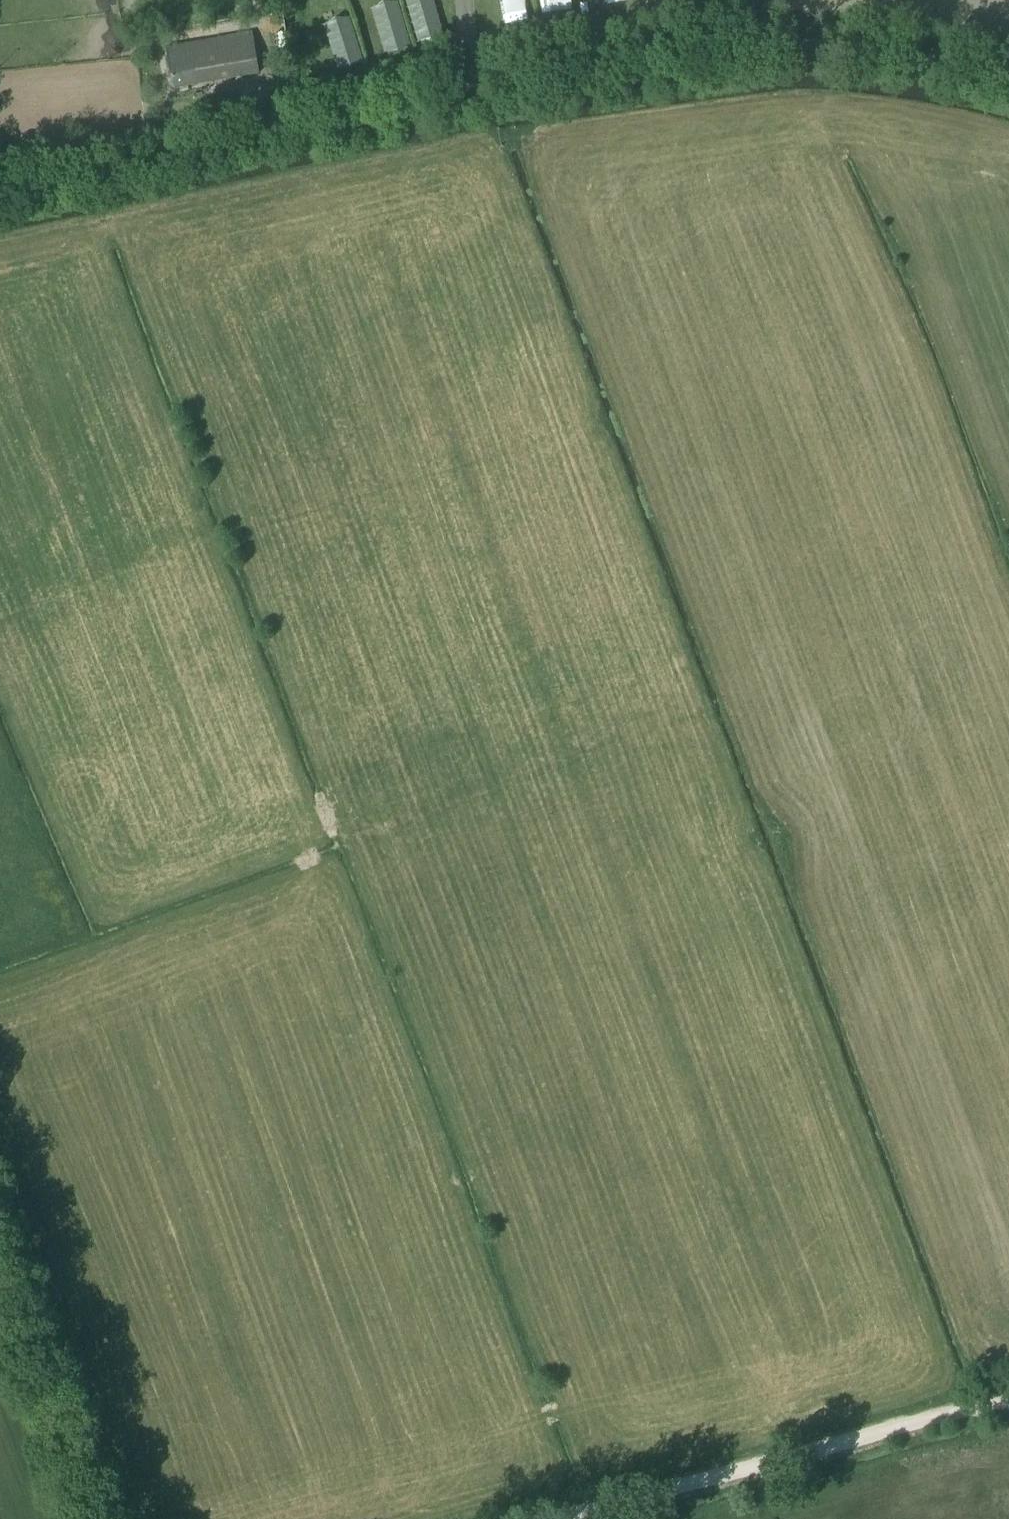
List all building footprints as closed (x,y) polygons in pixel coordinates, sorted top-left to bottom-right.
[(191,61),(170,65),(175,89),(196,86),(191,61)]
